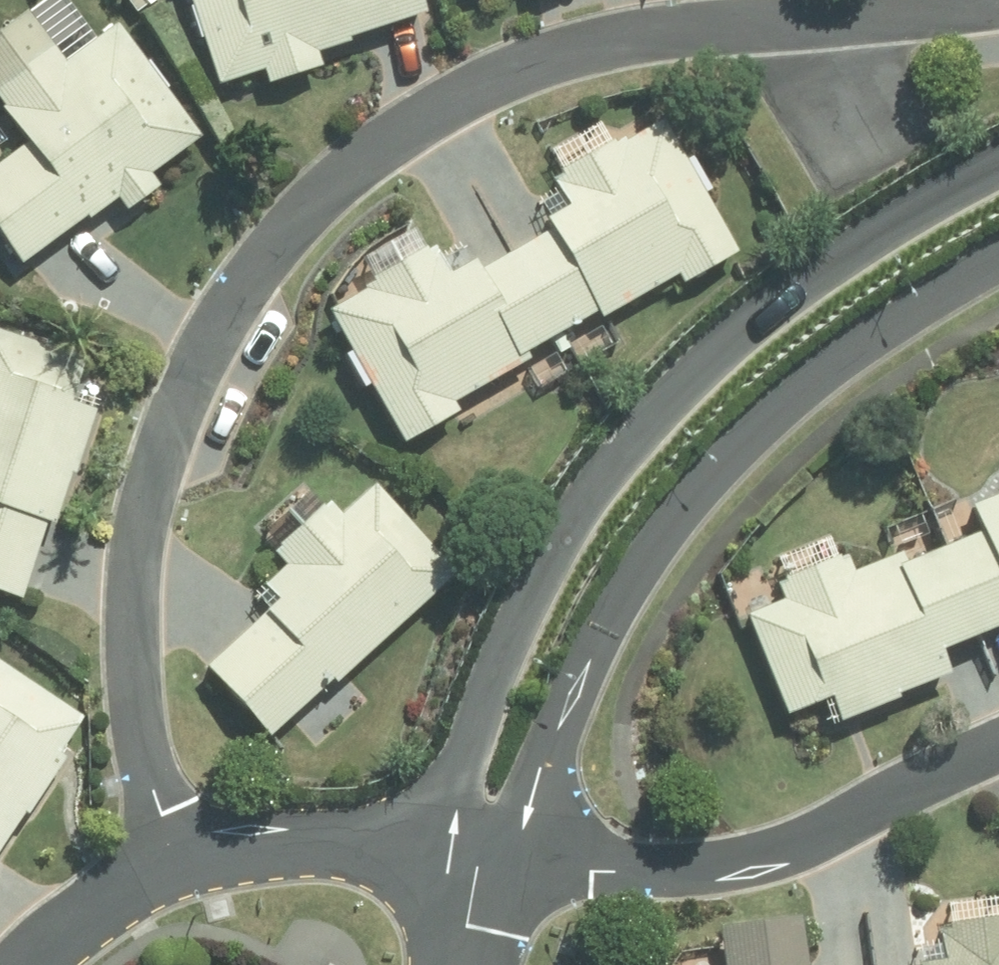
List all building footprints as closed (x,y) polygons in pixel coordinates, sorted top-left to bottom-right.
[(222,81),(271,64),(275,77),(326,60),(321,47),(433,9),(430,0),(195,0),(222,81)] [(28,258),(119,195),(129,209),(163,185),(153,171),(205,134),(124,19),(70,56),(36,8),(0,33),(0,96),(32,141),(0,163),(0,218),(28,258)] [(329,308),(404,440),(464,407),(458,396),(680,271),(686,282),(740,251),(665,119),(565,176),(578,199),(556,212),(562,223),(489,264),(481,250),(453,266),(442,245),(329,308)] [(99,408),(79,401),(93,360),(0,327),(0,586),(26,595),(53,520),(59,522),(99,408)] [(215,666),(277,735),(459,572),(383,488),(351,517),(337,502),(280,552),(292,566),(261,595),(276,612),(215,666)] [(970,504),(978,523),(856,572),(848,552),(742,594),(789,712),(836,693),(845,715),(958,670),(949,647),(998,627),(998,492),(970,504)] [(89,718),(0,659),(0,851),(89,718)] [(944,924),(950,964),(998,964),(998,916),(944,924)] [(805,918),(726,929),(731,964),(811,964),(805,918)]
